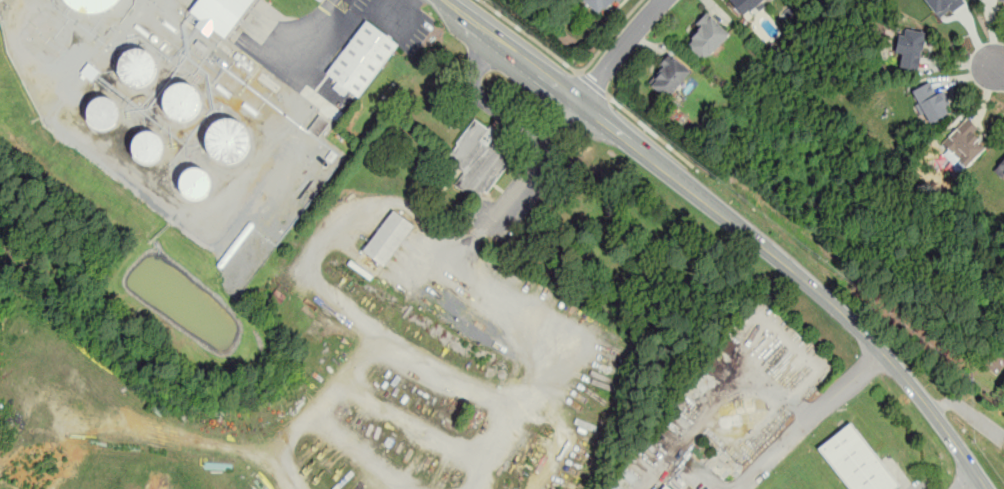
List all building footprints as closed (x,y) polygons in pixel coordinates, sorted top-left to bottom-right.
[(82,13),(94,14),(106,11),(116,4),(119,0),(63,0),(71,8),(82,13)] [(252,0),(198,0),(189,12),(200,19),(195,26),(208,36),(213,29),(224,38),(252,0)] [(601,17),(617,0),(582,0),(601,17)] [(743,17),(763,0),(729,0),(743,17)] [(961,0),(925,0),(937,19),(963,3),(961,0)] [(685,44),(703,61),(729,34),(705,12),(693,25),(699,30),(685,44)] [(397,44),(364,20),(325,73),(337,82),(335,85),(356,101),(397,44)] [(924,32),(899,27),(894,54),(901,55),(899,67),(917,71),(924,32)] [(123,84),(129,87),(135,88),(141,87),(146,85),(150,80),(153,75),(154,69),(153,63),(150,58),(146,53),(141,51),(134,50),(128,52),(122,55),(118,61),(116,67),(117,74),(119,79),(123,84)] [(690,70),(669,53),(646,82),(667,99),(690,70)] [(909,90),(928,123),(952,110),(941,91),(936,94),(928,80),(909,90)] [(173,118),(179,120),(185,120),(191,118),(196,114),(199,108),(200,102),(198,96),(195,91),(190,87),(184,85),(179,85),(174,86),(169,89),(166,93),(164,98),(163,104),(165,109),(168,114),(173,118)] [(95,128),(100,130),(105,130),(110,128),(114,125),(116,120),(117,115),(117,110),(114,105),(110,102),(105,100),(101,99),(96,100),(92,103),(89,107),(87,111),(86,116),(88,121),(91,125),(95,128)] [(309,128),(319,135),(329,122),(319,115),(309,128)] [(985,147),(971,133),(977,127),(966,116),(941,142),(965,167),(985,147)] [(440,165),(447,170),(442,177),(480,203),(518,148),(473,117),(440,165)] [(210,156),(216,161),(224,163),(231,162),(238,159),(244,154),(247,147),(248,140),(246,132),(242,126),(236,121),(230,119),(223,119),(217,121),(211,125),(207,130),(205,136),(204,143),(206,150),(210,156)] [(137,160),(142,163),(147,164),(153,163),(157,160),(161,156),(163,151),(163,145),(161,140),(158,136),(153,133),(148,132),(143,132),(139,134),(135,137),(133,141),(131,146),(132,151),(134,156),(137,160)] [(1003,174),(1003,158),(996,166),(1003,174)] [(185,195),(189,198),(194,199),(199,199),(204,196),(208,193),(210,188),(210,183),(209,178),(206,173),(202,170),(198,168),(193,168),(188,170),(184,173),(181,177),(180,181),(180,186),(181,191),(185,195)] [(414,226),(392,209),(361,250),(382,266),(414,226)] [(848,488),(896,488),(899,487),(852,422),(817,446),(848,488)]
